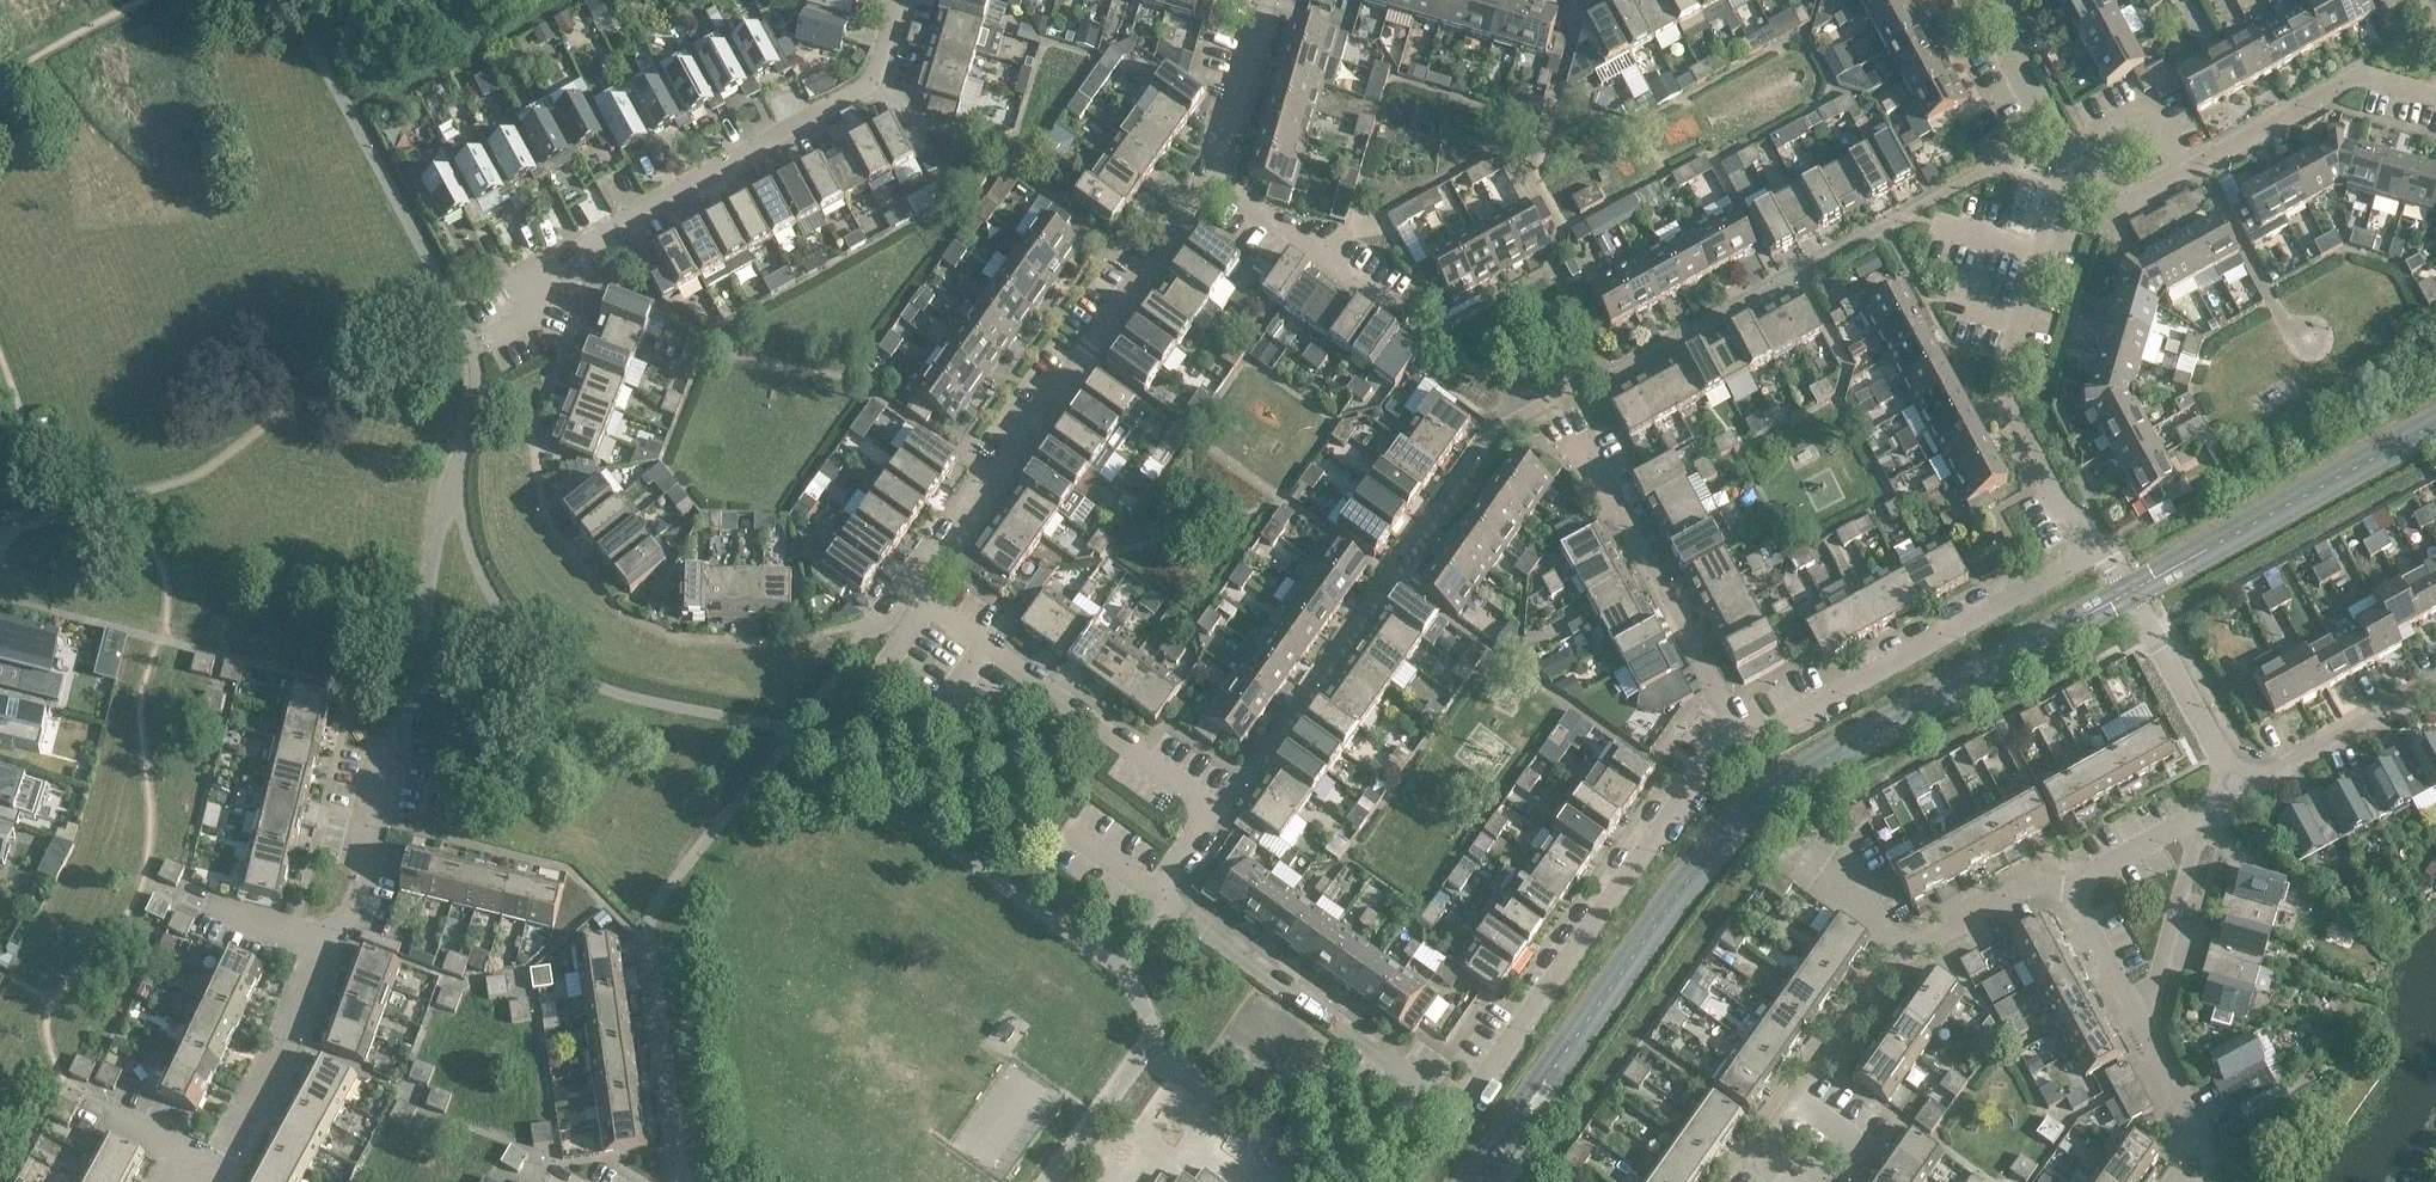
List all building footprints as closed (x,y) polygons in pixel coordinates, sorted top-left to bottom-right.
[(584,5),(589,14),(604,6),(600,0),(593,0),(584,5)] [(759,2),(764,9),(774,1),(773,0),(761,0),(759,2)] [(808,6),(849,18),(855,0),(809,0),(808,6)] [(983,0),(944,0),(940,16),(983,29),(991,2),(983,0)] [(1141,4),(1167,12),(1171,0),(1142,0),(1141,4)] [(1167,12),(1209,23),(1216,0),(1171,0),(1167,12)] [(1362,3),(1388,11),(1391,0),(1363,0),(1362,3)] [(1388,11),(1415,18),(1420,0),(1391,0),(1388,11)] [(1415,18),(1441,26),(1448,0),(1420,0),(1415,18)] [(1441,26),(1467,34),(1477,0),(1448,0),(1441,26)] [(1467,34),(1493,41),(1505,0),(1477,0),(1467,34)] [(1512,0),(1505,0),(1493,41),(1519,49),(1532,6),(1512,0)] [(1662,0),(1635,0),(1631,2),(1653,42),(1677,29),(1662,0)] [(1693,0),(1662,0),(1677,29),(1701,15),(1693,0)] [(1723,0),(1693,0),(1701,15),(1725,2),(1723,0)] [(1911,0),(1871,0),(1861,5),(1875,29),(1915,7),(1911,0)] [(2064,11),(2084,0),(2059,0),(2064,11)] [(2107,0),(2084,0),(2064,11),(2078,36),(2116,15),(2107,0)] [(2162,0),(2144,0),(2150,10),(2164,2),(2162,0)] [(2332,0),(2315,0),(2303,7),(2323,44),(2349,31),(2332,0)] [(2349,31),(2374,17),(2365,0),(2332,0),(2349,31)] [(1653,42),(1631,2),(1608,15),(1629,55),(1653,42)] [(849,18),(808,6),(797,42),(839,54),(849,18)] [(1558,13),(1532,6),(1519,49),(1561,62),(1567,40),(1552,35),(1558,13)] [(1330,10),(1321,7),(1317,22),(1326,25),(1330,10)] [(1928,31),(1915,7),(1875,29),(1888,53),(1928,31)] [(2323,44),(2303,7),(2278,21),(2298,58),(2323,44)] [(1802,9),(1793,14),(1801,28),(1810,23),(1802,9)] [(1853,22),(1848,12),(1834,20),(1839,29),(1853,22)] [(567,13),(554,20),(559,30),(572,22),(567,13)] [(1306,14),(1304,23),(1315,26),(1317,17),(1306,14)] [(1801,28),(1793,14),(1784,19),(1792,33),(1801,28)] [(1636,67),(1629,55),(1608,15),(1583,28),(1591,42),(1577,50),(1581,57),(1572,61),(1565,88),(1591,74),(1591,75),(1595,73),(1602,86),(1636,67)] [(2130,40),(2116,15),(2078,36),(2092,61),(2130,40)] [(940,16),(935,32),(932,42),(975,55),(983,29),(940,16)] [(1035,18),(1033,24),(1038,33),(1045,35),(1049,22),(1035,18)] [(1339,34),(1295,21),(1287,48),(1331,61),(1339,34)] [(2298,58),(2278,21),(2252,34),(2273,72),(2298,58)] [(766,23),(733,42),(753,80),(787,62),(766,23)] [(545,25),(532,31),(537,41),(550,34),(545,25)] [(912,26),(909,35),(932,42),(935,32),(912,26)] [(1021,26),(1017,38),(1039,45),(1039,43),(1030,28),(1021,26)] [(1081,28),(1077,45),(1095,50),(1100,29),(1090,27),(1089,31),(1081,28)] [(1941,55),(1928,31),(1888,53),(1901,77),(1941,55)] [(717,34),(692,48),(720,98),(753,80),(733,42),(724,47),(717,34)] [(1067,34),(1065,41),(1071,43),(1073,36),(1067,34)] [(2273,72),(2252,34),(2227,48),(2248,86),(2273,72)] [(932,42),(909,35),(907,45),(929,52),(932,42)] [(1755,35),(1746,40),(1753,54),(1762,49),(1755,35)] [(1753,54),(1746,40),(1737,45),(1744,59),(1753,54)] [(2144,66),(2130,40),(2092,61),(2106,86),(2144,66)] [(975,55),(932,42),(929,52),(924,68),(968,81),(975,55)] [(1856,69),(1843,45),(1824,55),(1837,79),(1856,69)] [(720,98),(692,48),(660,65),(667,78),(688,116),(720,98)] [(1331,61),(1287,48),(1280,74),(1323,87),(1331,61)] [(2248,86),(2227,48),(2202,62),(2222,99),(2248,86)] [(1105,58),(1104,59),(1117,68),(1123,59),(1111,50),(1105,58)] [(1175,52),(1171,65),(1188,77),(1194,58),(1175,52)] [(1954,78),(1941,55),(1901,77),(1914,101),(1954,78)] [(1104,59),(1089,80),(1102,89),(1117,68),(1104,59)] [(1879,69),(1874,60),(1860,68),(1865,77),(1879,69)] [(1707,62),(1698,66),(1705,80),(1714,75),(1707,62)] [(2146,71),(2151,80),(2167,71),(2162,62),(2146,71)] [(2222,99),(2202,62),(2176,76),(2181,85),(2197,113),(2222,99)] [(1376,63),(1373,73),(1388,77),(1391,68),(1376,63)] [(1705,80),(1698,66),(1689,71),(1696,85),(1705,80)] [(1411,67),(1408,78),(1422,82),(1425,71),(1411,67)] [(813,68),(798,76),(808,96),(824,88),(813,68)] [(968,81),(924,68),(916,94),(932,99),(927,114),(956,122),(968,81)] [(1023,68),(1019,81),(1028,84),(1032,70),(1023,68)] [(1169,69),(1152,92),(1190,119),(1206,96),(1169,69)] [(627,84),(634,96),(655,134),(688,116),(667,78),(659,82),(652,70),(627,84)] [(2172,79),(2167,71),(2151,80),(2155,88),(2172,79)] [(1537,87),(1547,90),(1552,75),(1542,72),(1537,87)] [(1388,77),(1373,73),(1370,83),(1385,87),(1388,77)] [(1669,73),(1647,85),(1658,105),(1680,93),(1669,73)] [(1323,87),(1280,74),(1272,101),(1316,113),(1323,87)] [(1428,74),(1425,83),(1449,90),(1451,81),(1428,74)] [(1451,81),(1449,90),(1463,94),(1466,85),(1462,79),(1453,76),(1451,81)] [(2181,85),(2176,76),(2172,79),(2155,88),(2160,97),(2181,85)] [(1968,103),(1954,78),(1914,101),(1935,139),(1955,128),(1947,114),(1968,103)] [(1089,80),(1073,103),(1085,112),(1102,89),(1089,80)] [(1127,108),(1136,114),(1174,141),(1190,119),(1152,92),(1143,86),(1127,108)] [(589,93),(556,112),(577,150),(610,131),(601,114),(589,93)] [(1507,94),(1503,106),(1515,109),(1517,102),(1514,96),(1507,94)] [(1857,109),(1849,95),(1841,100),(1848,113),(1857,109)] [(655,134),(634,96),(601,114),(610,131),(622,152),(655,134)] [(1517,102),(1515,109),(1538,117),(1543,102),(1526,97),(1518,101),(1517,102)] [(1881,106),(1886,116),(1901,108),(1896,99),(1881,106)] [(1848,113),(1841,100),(1832,105),(1839,118),(1848,113)] [(1316,113),(1272,101),(1264,127),(1308,139),(1316,113)] [(1073,103),(1067,111),(1080,120),(1085,112),(1073,103)] [(581,159),(577,150),(556,112),(523,130),(544,168),(549,177),(569,165),(581,159)] [(1174,141),(1136,114),(1120,137),(1157,163),(1174,141)] [(1360,115),(1357,125),(1373,130),(1375,120),(1360,115)] [(1809,135),(1801,121),(1793,126),(1800,140),(1809,135)] [(895,122),(894,122),(870,136),(892,176),(930,154),(916,128),(902,136),(895,122)] [(844,124),(835,129),(843,143),(846,149),(855,144),(844,124)] [(1373,130),(1357,125),(1354,135),(1370,140),(1373,130)] [(1800,140),(1793,126),(1784,131),(1791,144),(1800,140)] [(2329,150),(2314,158),(2313,158),(2330,188),(2338,183),(2347,186),(2348,186),(2358,154),(2357,153),(2341,149),(2339,126),(2326,127),(2329,150)] [(1047,138),(1041,147),(1054,156),(1059,160),(1074,139),(1058,127),(1049,140),(1047,138)] [(1308,139),(1264,127),(1257,153),(1300,165),(1308,139)] [(843,143),(835,129),(826,134),(834,148),(843,143)] [(544,168),(523,130),(490,148),(510,186),(544,168)] [(1791,144),(1784,131),(1777,135),(1784,148),(1791,144)] [(1900,141),(1905,149),(1919,142),(1914,133),(1900,141)] [(892,176),(870,136),(855,144),(846,149),(868,189),(892,176)] [(1157,163),(1120,137),(1105,159),(1142,186),(1157,163)] [(1893,138),(1869,151),(1891,192),(1915,178),(1901,152),(1893,138)] [(1041,147),(1035,155),(1048,165),(1054,156),(1041,147)] [(1761,161),(1754,147),(1745,152),(1752,166),(1761,161)] [(510,186),(490,148),(457,166),(477,204),(482,213),(515,195),(510,186)] [(868,189),(846,149),(822,162),(844,202),(868,189)] [(2358,149),(2357,153),(2358,154),(2348,186),(2347,186),(2346,190),(2375,198),(2387,158),(2358,149)] [(796,150),(787,155),(795,169),(804,164),(796,150)] [(1891,192),(1869,151),(1845,165),(1866,205),(1891,192)] [(1752,166),(1745,152),(1736,157),(1744,171),(1752,166)] [(1300,165),(1257,153),(1249,179),(1271,186),(1266,201),(1288,207),(1300,165)] [(2312,154),(2286,169),(2306,206),(2333,191),(2330,188),(2313,158),(2314,158),(2312,154)] [(795,169),(787,155),(778,160),(786,174),(795,169)] [(1518,160),(1500,155),(1474,169),(1481,183),(1519,163),(1518,160)] [(2414,166),(2387,158),(2375,198),(2402,207),(2414,166)] [(1142,186),(1105,159),(1089,181),(1126,208),(1142,186)] [(844,202),(822,162),(798,175),(820,215),(844,202)] [(1866,205),(1845,165),(1821,178),(1843,218),(1866,205)] [(477,204),(457,166),(423,184),(444,223),(477,204)] [(1697,180),(1689,166),(1681,171),(1688,184),(1697,180)] [(2414,166),(2402,207),(2431,215),(2432,211),(2431,211),(2435,195),(2435,172),(2414,166)] [(1934,167),(1922,173),(1928,185),(1940,179),(1934,167)] [(1345,168),(1342,178),(1357,182),(1360,172),(1345,168)] [(1481,183),(1474,169),(1465,174),(1472,188),(1481,183)] [(2306,206),(2286,169),(2263,181),(2283,218),(2306,206)] [(987,181),(973,171),(958,192),(972,202),(987,181)] [(1688,184),(1681,171),(1671,176),(1679,189),(1688,184)] [(820,215),(798,175),(775,188),(796,228),(820,215)] [(748,176),(740,181),(747,195),(751,201),(772,241),(796,228),(775,188),(760,196),(748,176)] [(1357,182),(1342,178),(1339,187),(1340,188),(1355,192),(1357,182)] [(1843,218),(1821,178),(1797,191),(1819,231),(1843,218)] [(747,195),(740,181),(731,186),(738,199),(747,195)] [(1126,208),(1089,181),(1073,204),(1110,230),(1126,208)] [(2288,227),(2283,218),(2263,181),(2240,194),(2245,204),(2232,211),(2252,247),(2288,227)] [(1595,187),(1572,200),(1581,215),(1604,202),(1596,189),(1595,187)] [(1355,192),(1340,188),(1331,219),(1345,223),(1355,192)] [(1443,204),(1435,190),(1426,195),(1434,209),(1443,204)] [(2201,190),(2191,196),(2198,210),(2209,204),(2201,190)] [(1819,231),(1797,191),(1773,204),(1795,244),(1819,231)] [(1649,206),(1642,192),(1632,197),(1640,211),(1649,206)] [(1434,209),(1426,195),(1417,200),(1418,202),(1390,217),(1397,230),(1434,209)] [(1640,211),(1632,197),(1624,202),(1631,216),(1640,211)] [(998,209),(985,200),(979,208),(992,217),(998,209)] [(1540,200),(1503,221),(1524,261),(1549,247),(1538,228),(1552,220),(1540,200)] [(772,241),(751,201),(727,214),(748,254),(772,241)] [(701,202),(692,207),(699,221),(709,216),(701,202)] [(908,204),(898,210),(905,222),(915,217),(908,204)] [(1795,244),(1773,204),(1749,217),(1771,257),(1795,244)] [(699,221),(692,207),(683,212),(690,226),(699,221)] [(1053,207),(1028,242),(1064,269),(1081,246),(1062,233),(1071,220),(1053,207)] [(992,217),(979,208),(973,217),(986,226),(992,217)] [(1733,209),(1709,222),(1730,263),(1755,249),(1733,209)] [(2167,209),(2156,215),(2163,229),(2174,224),(2167,209)] [(754,265),(748,254),(727,214),(703,227),(730,278),(754,265)] [(2163,229),(2156,215),(2145,221),(2153,235),(2163,229)] [(1601,232),(1594,218),(1585,223),(1593,237),(1601,232)] [(2244,267),(2218,219),(2195,232),(2215,269),(2220,280),(2244,267)] [(1524,261),(1503,221),(1479,234),(1500,274),(1524,261)] [(1730,263),(1709,222),(1685,235),(1707,276),(1730,263)] [(730,278),(703,227),(679,240),(700,280),(706,291),(730,278)] [(2353,230),(2349,245),(2360,249),(2365,233),(2353,230)] [(1203,232),(1187,256),(1224,282),(1240,259),(1203,232)] [(2215,269),(2195,232),(2172,245),(2192,282),(2215,269)] [(2335,232),(2324,238),(2332,252),(2342,246),(2335,232)] [(2376,237),(2365,233),(2360,249),(2372,252),(2376,237)] [(1500,274),(1479,234),(1455,247),(1477,287),(1500,274)] [(1707,276),(1685,235),(1661,248),(1683,289),(1707,276)] [(1607,237),(1598,242),(1605,256),(1614,251),(1607,237)] [(2332,252),(2324,238),(2313,244),(2321,258),(2332,252)] [(700,280),(679,240),(655,253),(662,268),(649,275),(662,300),(700,280)] [(2392,241),(2388,257),(2400,260),(2404,245),(2392,241)] [(1064,269),(1028,242),(1012,264),(1048,291),(1064,269)] [(966,254),(954,245),(948,252),(961,261),(966,254)] [(2192,282),(2172,245),(2146,259),(2148,263),(2148,262),(2165,292),(2164,292),(2166,296),(2192,282)] [(1477,287),(1455,247),(1416,268),(1428,289),(1441,281),(1452,301),(1477,287)] [(1683,289),(1661,248),(1637,262),(1659,302),(1683,289)] [(961,261),(948,252),(942,261),(954,270),(961,261)] [(820,253),(812,257),(819,269),(826,264),(820,253)] [(1310,271),(1288,255),(1261,292),(1283,308),(1310,271)] [(1873,255),(1851,267),(1859,282),(1881,270),(1873,255)] [(1224,282),(1187,256),(1171,278),(1208,305),(1224,282)] [(2125,280),(2120,296),(2120,297),(2153,307),(2153,306),(2156,297),(2164,292),(2165,292),(2148,262),(2148,263),(2133,271),(2116,256),(2108,266),(2125,280)] [(2419,257),(2405,264),(2410,275),(2424,267),(2419,257)] [(1259,260),(1258,260),(1253,268),(1266,277),(1271,269),(1259,260)] [(1574,261),(1565,266),(1572,280),(1581,275),(1574,261)] [(1659,302),(1637,262),(1613,275),(1635,315),(1659,302)] [(1048,291),(1012,264),(996,287),(1033,313),(1048,291)] [(1332,287),(1310,271),(1283,308),(1306,324),(1332,287)] [(1635,315),(1613,275),(1575,296),(1586,316),(1599,309),(1610,328),(1635,315)] [(1208,305),(1171,278),(1155,300),(1192,326),(1208,305)] [(2417,287),(2423,298),(2435,291),(2435,288),(2431,280),(2417,287)] [(1033,313),(996,287),(980,309),(1017,335),(1033,313)] [(1354,303),(1332,287),(1306,324),(1328,340),(1354,303)] [(1882,301),(1874,287),(1841,305),(1843,310),(1848,319),(1861,312),(1875,336),(1915,315),(1902,291),(1882,301)] [(935,298),(922,289),(916,297),(929,306),(935,298)] [(1249,300),(1237,291),(1230,300),(1243,309),(1249,300)] [(2423,298),(2429,309),(2435,305),(2435,291),(2423,298)] [(655,310),(612,293),(602,319),(644,336),(655,310)] [(1822,334),(1800,294),(1775,308),(1797,347),(1822,334)] [(2116,295),(2108,324),(2149,335),(2157,307),(2153,306),(2153,307),(2120,297),(2120,296),(2116,295)] [(929,306),(916,297),(910,306),(923,315),(929,306)] [(1192,326),(1155,300),(1139,323),(1176,349),(1192,326)] [(1376,319),(1354,303),(1328,340),(1350,356),(1376,319)] [(1797,347),(1775,308),(1752,321),(1774,360),(1797,347)] [(1017,335),(980,309),(964,331),(1001,357),(1017,335)] [(1848,319),(1843,310),(1829,317),(1834,327),(1848,319)] [(1928,339),(1915,315),(1875,336),(1888,360),(1928,339)] [(2218,317),(2213,320),(2217,328),(2226,323),(2223,319),(2218,317)] [(644,336),(602,319),(592,345),(634,362),(644,336)] [(1398,334),(1376,319),(1350,356),(1372,372),(1398,334)] [(1283,326),(1275,320),(1266,333),(1274,339),(1283,326)] [(1774,360),(1752,321),(1728,334),(1750,374),(1774,360)] [(1651,322),(1641,328),(1648,340),(1658,335),(1651,322)] [(2213,322),(2207,325),(2211,332),(2217,329),(2213,322)] [(1176,349),(1139,323),(1123,345),(1160,371),(1176,349)] [(2149,335),(2108,324),(2100,351),(2140,363),(2149,335)] [(1001,357),(964,331),(948,353),(985,379),(1001,357)] [(903,342),(891,333),(885,341),(898,350),(903,342)] [(1422,351),(1398,334),(1372,372),(1395,388),(1410,367),(1422,351)] [(1750,374),(1728,334),(1704,347),(1726,387),(1750,374)] [(2187,334),(2183,346),(2199,350),(2203,338),(2187,334)] [(1941,363),(1928,339),(1888,360),(1901,384),(1941,363)] [(898,350),(885,341),(879,350),(892,359),(898,350)] [(688,342),(684,352),(699,358),(703,348),(688,342)] [(1234,343),(1227,352),(1240,361),(1246,352),(1234,343)] [(1862,344),(1848,351),(1853,360),(1867,353),(1862,344)] [(634,362),(592,345),(582,370),(624,387),(634,362)] [(1160,371),(1123,345),(1107,367),(1144,394),(1160,371)] [(1302,359),(1310,365),(1319,352),(1311,346),(1302,359)] [(2199,350),(2183,346),(2180,357),(2196,362),(2199,350)] [(1726,387),(1704,347),(1680,360),(1702,400),(1726,387)] [(2140,363),(2100,351),(2091,380),(2095,381),(2096,380),(2128,390),(2132,392),(2140,363)] [(699,358),(684,352),(680,361),(695,367),(699,358)] [(1240,361),(1227,352),(1221,360),(1234,369),(1240,361)] [(1327,358),(1319,352),(1310,365),(1318,371),(1327,358)] [(985,379),(948,353),(933,375),(970,401),(985,379)] [(1702,400),(1680,360),(1656,373),(1678,413),(1702,400)] [(1954,387),(1941,363),(1901,384),(1914,408),(1954,387)] [(624,387),(582,370),(572,395),(614,412),(624,387)] [(1427,379),(1414,370),(1408,379),(1421,388),(1427,379)] [(1678,413),(1656,373),(1632,386),(1654,426),(1678,413)] [(2172,385),(2188,390),(2191,378),(2175,373),(2172,385)] [(970,401),(933,375),(907,411),(926,424),(935,412),(953,425),(970,401)] [(1084,400),(1121,426),(1132,434),(1149,412),(1100,377),(1084,400)] [(1346,391),(1354,397),(1364,384),(1355,378),(1346,391)] [(2096,380),(2095,381),(2091,397),(2068,400),(2070,412),(2092,410),(2100,424),(2100,425),(2131,408),(2130,407),(2125,399),(2128,390),(2096,380)] [(1827,381),(1818,386),(1826,399),(1834,394),(1827,381)] [(1883,383),(1869,390),(1874,399),(1888,391),(1883,383)] [(1372,390),(1364,384),(1354,397),(1363,403),(1372,390)] [(1654,426),(1632,386),(1607,400),(1628,440),(1654,426)] [(1826,399),(1818,386),(1809,390),(1817,404),(1826,399)] [(1202,387),(1196,396),(1209,405),(1215,397),(1202,387)] [(1967,410),(1954,387),(1914,408),(1928,432),(1967,410)] [(1874,399),(1869,390),(1854,399),(1859,407),(1874,399)] [(1893,400),(1888,391),(1874,399),(1879,408),(1893,400)] [(668,393),(664,403),(679,409),(683,399),(668,393)] [(614,412),(572,395),(562,421),(604,438),(614,412)] [(2194,406),(2188,395),(2174,403),(2180,414),(2194,406)] [(1209,405),(1196,396),(1179,419),(1193,428),(1209,405)] [(1432,397),(1416,420),(1454,446),(1470,424),(1432,397)] [(1874,399),(1859,407),(1864,417),(1879,408),(1874,399)] [(1121,426),(1084,400),(1068,422),(1105,449),(1121,426)] [(1391,402),(1385,410),(1398,420),(1404,411),(1391,402)] [(679,409),(664,403),(661,412),(675,418),(679,409)] [(2134,406),(2130,407),(2131,408),(2100,425),(2100,424),(2097,426),(2111,452),(2148,432),(2134,406)] [(1780,407),(1771,411),(1778,425),(1787,420),(1780,407)] [(1981,434),(1967,410),(1928,432),(1941,456),(1981,434)] [(1778,425),(1771,411),(1762,416),(1769,430),(1778,425)] [(875,424),(862,415),(856,423),(869,433),(875,424)] [(2208,431),(2200,417),(2175,431),(2182,446),(2194,439),(2208,431)] [(1454,446),(1416,420),(1400,442),(1438,469),(1454,446)] [(604,438),(562,421),(551,447),(579,458),(576,464),(578,474),(595,472),(594,463),(604,438)] [(1117,457),(1105,449),(1068,422),(1053,444),(1090,471),(1101,479),(1117,457)] [(1356,431),(1343,422),(1337,430),(1350,439),(1356,431)] [(869,433),(856,423),(850,432),(863,441),(869,433)] [(1350,439),(1337,430),(1331,438),(1344,447),(1350,439)] [(1896,438),(1900,447),(1914,439),(1909,431),(1896,438)] [(2208,431),(2194,439),(2200,450),(2214,442),(2208,431)] [(2162,457),(2148,432),(2111,452),(2125,477),(2162,457)] [(1732,433),(1723,438),(1730,451),(1739,446),(1732,433)] [(957,461),(920,434),(904,458),(941,484),(957,461)] [(1994,458),(1981,434),(1941,456),(1954,480),(1994,458)] [(1661,440),(1669,453),(1678,449),(1670,435),(1661,440)] [(1730,451),(1723,438),(1714,443),(1721,456),(1730,451)] [(1919,449),(1914,439),(1900,447),(1905,456),(1919,449)] [(1438,469),(1400,442),(1384,464),(1422,491),(1438,469)] [(644,453),(659,459),(663,449),(648,443),(644,453)] [(1162,443),(1157,451),(1169,461),(1175,452),(1162,443)] [(1090,471),(1053,444),(1037,467),(1074,493),(1090,471)] [(1646,448),(1637,453),(1644,467),(1653,462),(1646,448)] [(1169,461),(1157,451),(1151,460),(1163,469),(1169,461)] [(1516,456),(1499,479),(1537,506),(1562,470),(1543,457),(1534,470),(1516,456)] [(2176,483),(2162,457),(2125,477),(2139,503),(2141,502),(2148,514),(2169,503),(2162,490),(2176,483)] [(941,484),(904,458),(888,480),(925,506),(941,484)] [(1631,480),(1645,504),(1685,482),(1671,458),(1631,480)] [(1694,466),(1698,475),(1712,467),(1707,458),(1694,466)] [(2007,483),(1994,458),(1954,480),(1975,518),(1995,507),(1987,494),(2007,483)] [(843,469),(830,459),(824,468),(837,477),(843,469)] [(578,474),(576,464),(561,466),(562,476),(578,474)] [(1422,491),(1384,464),(1369,487),(1407,513),(1422,491)] [(655,483),(667,473),(660,465),(648,474),(655,483)] [(1324,475),(1312,466),(1306,475),(1318,484),(1324,475)] [(1074,493),(1037,467),(1021,489),(1058,515),(1074,493)] [(1717,476),(1712,467),(1698,475),(1703,484),(1717,476)] [(837,477),(824,468),(818,477),(831,486),(837,477)] [(597,480),(595,472),(578,474),(579,485),(584,490),(561,508),(579,530),(614,502),(597,480)] [(579,485),(578,474),(562,476),(564,487),(579,485)] [(1318,484),(1306,475),(1300,483),(1312,492),(1318,484)] [(1922,486),(1927,495),(1940,488),(1935,478),(1922,486)] [(1537,506),(1499,479),(1484,501),(1521,528),(1537,506)] [(925,506),(888,480),(872,502),(909,528),(925,506)] [(2216,481),(2202,489),(2206,495),(2220,487),(2216,481)] [(1698,506),(1685,482),(1645,504),(1658,528),(1698,506)] [(1407,513),(1369,487),(1353,509),(1391,536),(1407,513)] [(1131,488),(1125,496),(1138,505),(1143,497),(1131,488)] [(1058,515),(1021,489),(1005,511),(1042,538),(1058,515)] [(1138,505),(1125,496),(1119,505),(1132,513),(1138,505)] [(1902,497),(1897,500),(1893,502),(1901,516),(1910,511),(1902,497)] [(682,517),(694,507),(687,499),(676,509),(682,517)] [(1327,524),(1338,531),(1375,558),(1391,536),(1353,509),(1343,501),(1327,524)] [(1521,528),(1484,501),(1468,523),(1505,550),(1521,528)] [(632,523),(614,502),(579,530),(596,551),(632,523)] [(909,528),(872,502),(857,524),(893,551),(909,528)] [(1901,516),(1893,502),(1884,507),(1892,520),(1901,516)] [(811,513),(799,504),(793,512),(805,521),(811,513)] [(2433,505),(2422,511),(2430,525),(2435,522),(2435,510),(2433,505)] [(1711,530),(1698,506),(1658,528),(1671,552),(1711,530)] [(1719,514),(1724,522),(1738,515),(1733,506),(1719,514)] [(1042,538),(1005,511),(989,533),(1027,560),(1042,538)] [(2430,525),(2422,511),(2412,517),(2420,530),(2430,525)] [(1940,519),(1945,528),(1958,520),(1954,512),(1940,519)] [(1743,524),(1738,515),(1724,522),(1729,531),(1743,524)] [(721,531),(721,516),(710,516),(710,531),(721,531)] [(722,516),(721,532),(738,532),(738,517),(722,516)] [(765,517),(755,516),(754,532),(764,533),(765,517)] [(775,517),(765,517),(764,533),(775,533),(775,517)] [(1572,520),(1563,524),(1571,538),(1580,533),(1572,520)] [(1285,530),(1272,521),(1266,529),(1279,539),(1285,530)] [(649,544),(632,523),(596,551),(613,572),(649,544)] [(1505,550),(1468,523),(1452,545),(1490,572),(1505,550)] [(904,558),(893,551),(857,524),(841,546),(878,573),(888,581),(904,558)] [(1571,538),(1563,524),(1554,529),(1562,543),(1571,538)] [(1862,537),(1854,524),(1846,528),(1853,542),(1862,537)] [(1560,549),(1574,575),(1614,552),(1600,527),(1560,549)] [(1853,542),(1846,528),(1836,533),(1844,547),(1853,542)] [(1279,539),(1266,529),(1261,538),(1273,547),(1279,539)] [(1724,554),(1711,530),(1671,552),(1684,576),(1724,554)] [(1099,532),(1093,540),(1106,550),(1112,541),(1099,532)] [(1027,560),(989,533),(973,556),(967,552),(958,564),(1001,595),(1023,566),(1027,560)] [(2390,547),(2383,533),(2372,539),(2380,552),(2390,547)] [(812,579),(816,582),(840,599),(848,586),(861,595),(878,573),(841,546),(829,538),(809,567),(812,579)] [(2380,552),(2372,539),(2361,545),(2369,558),(2380,552)] [(1106,550),(1093,540),(1087,549),(1100,558),(1106,550)] [(1968,581),(1946,540),(1921,554),(1943,594),(1968,581)] [(1368,568),(1330,541),(1315,564),(1351,590),(1368,568)] [(2313,549),(2322,566),(2333,560),(2324,543),(2313,549)] [(666,566),(649,544),(613,572),(631,595),(666,566)] [(1490,572),(1452,545),(1437,567),(1474,594),(1490,572)] [(1814,564),(1807,550),(1797,555),(1805,569),(1814,564)] [(1627,576),(1614,552),(1574,575),(1587,599),(1627,576)] [(1527,553),(1521,561),(1534,570),(1540,562),(1527,553)] [(1737,578),(1724,554),(1684,576),(1697,600),(1737,578)] [(1746,561),(1750,570),(1765,563),(1760,554),(1746,561)] [(1943,594),(1921,554),(1897,567),(1919,607),(1943,594)] [(1805,569),(1797,555),(1789,560),(1796,573),(1805,569)] [(1042,571),(1052,577),(1058,569),(1045,560),(1039,568),(1042,571)] [(2341,574),(2333,560),(2322,566),(2330,580),(2341,574)] [(1534,570),(1521,561),(1515,570),(1527,579),(1534,570)] [(1770,572),(1765,563),(1750,570),(1755,580),(1770,572)] [(1351,590),(1315,564),(1299,586),(1336,612),(1351,590)] [(2423,571),(2435,594),(2435,564),(2423,571)] [(708,620),(709,574),(709,567),(681,566),(680,620),(708,620)] [(1253,575),(1241,566),(1235,574),(1247,583),(1253,575)] [(2330,580),(2322,566),(2311,572),(2319,586),(2330,580)] [(1474,594),(1437,567),(1420,590),(1457,617),(1474,594)] [(1919,607),(1897,567),(1873,580),(1895,620),(1919,607)] [(2423,571),(2398,585),(2419,622),(2435,612),(2435,594),(2423,571)] [(1542,580),(1547,589),(1561,582),(1556,572),(1542,580)] [(737,575),(709,574),(708,620),(735,621),(737,575)] [(1247,583),(1235,574),(1229,582),(1241,591),(1247,583)] [(764,576),(737,575),(735,621),(763,622),(764,576)] [(791,576),(764,576),(763,622),(790,622),(791,576)] [(1640,600),(1627,576),(1587,599),(1600,622),(1640,600)] [(1750,602),(1737,578),(1697,600),(1710,624),(1750,602)] [(651,594),(660,599),(667,584),(658,580),(651,594)] [(1895,620),(1873,580),(1849,593),(1871,633),(1895,620)] [(1080,595),(1088,601),(1097,588),(1089,582),(1080,595)] [(1566,590),(1561,582),(1547,589),(1552,598),(1566,590)] [(676,589),(667,584),(660,599),(669,603),(676,589)] [(2419,622),(2398,585),(2372,599),(2379,611),(2380,611),(2393,636),(2394,635),(2419,622)] [(1336,612),(1299,586),(1283,608),(1320,635),(1336,612)] [(2290,602),(2282,588),(2272,594),(2280,607),(2290,602)] [(1016,600),(1030,609),(1036,600),(1023,591),(1016,600)] [(1022,629),(1044,645),(1071,607),(1048,591),(1033,612),(1022,629)] [(1150,591),(1141,603),(1153,612),(1162,600),(1150,591)] [(1402,592),(1386,615),(1423,642),(1439,619),(1402,592)] [(1871,633),(1849,593),(1825,606),(1847,647),(1871,633)] [(2280,607),(2272,594),(2261,599),(2269,613),(2280,607)] [(1496,597),(1490,605),(1502,614),(1508,606),(1496,597)] [(1653,624),(1640,600),(1600,622),(1613,646),(1653,624)] [(1772,609),(1777,618),(1791,611),(1786,601),(1772,609)] [(1763,626),(1750,602),(1710,624),(1723,648),(1763,626)] [(1502,614),(1490,605),(1484,614),(1496,622),(1502,614)] [(1847,647),(1825,606),(1801,619),(1816,646),(1823,660),(1847,647)] [(1093,623),(1071,607),(1044,645),(1066,660),(1093,623)] [(1116,621),(1124,627),(1134,614),(1125,608),(1116,621)] [(1320,635),(1283,608),(1267,630),(1304,657),(1320,635)] [(1222,619),(1209,610),(1203,618),(1216,627),(1222,619)] [(2380,611),(2379,611),(2355,625),(2375,662),(2401,648),(2394,635),(2393,636),(2380,611)] [(1423,642),(1386,615),(1370,637),(1407,664),(1423,642)] [(1216,627),(1203,618),(1197,627),(1210,636),(1216,627)] [(1568,627),(1573,637),(1587,629),(1582,620),(1568,627)] [(1115,639),(1093,623),(1066,660),(1089,676),(1115,639)] [(1666,648),(1653,624),(1613,646),(1626,670),(1666,648)] [(2375,662),(2355,625),(2330,638),(2350,676),(2375,662)] [(1784,663),(1763,626),(1723,648),(1744,685),(1784,663)] [(1508,627),(1495,645),(1514,658),(1517,633),(1508,627)] [(24,671),(18,692),(58,702),(64,679),(51,676),(59,645),(2,630),(0,637),(0,665),(24,671)] [(1304,657),(1267,630),(1251,652),(1288,679),(1304,657)] [(107,631),(102,651),(123,656),(128,637),(107,631)] [(1407,664),(1370,637),(1354,660),(1391,686),(1407,664)] [(2350,676),(2330,638),(2304,652),(2325,689),(2350,676)] [(1137,655),(1115,639),(1089,676),(1111,692),(1137,655)] [(1160,652),(1169,658),(1178,645),(1169,639),(1160,652)] [(1186,651),(1178,645),(1169,658),(1177,664),(1186,651)] [(1680,672),(1666,648),(1626,670),(1639,694),(1636,708),(1664,714),(1665,709),(1669,710),(1693,697),(1684,681),(1680,683),(1676,675),(1680,672)] [(1288,679),(1251,652),(1236,675),(1272,701),(1288,679)] [(2325,689),(2304,652),(2279,666),(2299,703),(2325,689)] [(216,659),(196,654),(194,664),(214,669),(216,659)] [(2250,674),(2253,680),(2259,690),(2245,697),(2261,725),(2299,703),(2279,666),(2272,654),(2252,664),(2250,674)] [(1160,671),(1137,655),(1111,692),(1133,708),(1160,671)] [(1463,658),(1457,667),(1470,675),(1476,667),(1463,658)] [(1391,686),(1354,660),(1338,682),(1375,708),(1391,686)] [(245,666),(226,661),(223,671),(243,676),(245,666)] [(1552,661),(1534,671),(1549,682),(1560,676),(1552,661)] [(214,669),(194,664),(192,673),(211,678),(214,669)] [(1470,675),(1457,667),(1451,675),(1464,684),(1470,675)] [(221,681),(238,685),(240,686),(243,676),(223,671),(221,681)] [(1182,687),(1160,671),(1133,708),(1156,724),(1182,687)] [(1194,679),(1207,688),(1213,679),(1201,671),(1194,679)] [(1272,701),(1236,675),(1220,697),(1257,723),(1272,701)] [(1572,678),(1556,687),(1571,698),(1580,692),(1572,678)] [(1375,708),(1338,682),(1322,704),(1359,730),(1375,708)] [(2092,701),(2082,683),(2073,688),(2083,706),(2092,701)] [(290,688),(284,713),(326,724),(332,699),(290,688)] [(2083,706),(2073,688),(2064,693),(2074,711),(2083,706)] [(202,712),(212,714),(217,695),(207,692),(202,712)] [(227,697),(217,695),(212,714),(222,716),(227,697)] [(1257,723),(1220,697),(1194,732),(1213,746),(1222,733),(1240,747),(1257,723)] [(1178,702),(1172,710),(1185,719),(1191,711),(1178,702)] [(1431,703),(1426,711),(1438,720),(1444,712),(1431,703)] [(1359,730),(1322,704),(1306,726),(1343,752),(1359,730)] [(2053,704),(2044,709),(2048,716),(2057,712),(2053,704)] [(27,705),(25,714),(0,708),(0,744),(1,744),(0,746),(0,748),(13,751),(14,747),(40,754),(51,711),(27,705)] [(2046,726),(2037,708),(2028,713),(2038,731),(2046,726)] [(1438,720),(1426,711),(1420,719),(1433,728),(1438,720)] [(326,724),(284,713),(278,739),(320,749),(326,724)] [(2028,713),(2019,718),(2029,735),(2038,731),(2028,713)] [(2152,721),(2128,735),(2149,773),(2161,767),(2164,772),(2186,760),(2178,747),(2170,751),(2152,721)] [(1343,752),(1306,726),(1291,748),(1327,775),(1343,752)] [(1572,735),(1559,726),(1553,734),(1566,743),(1572,735)] [(1566,743),(1553,734),(1547,742),(1560,752),(1566,743)] [(2149,773),(2128,735),(2105,747),(2130,792),(2140,786),(2137,780),(2149,773)] [(320,749),(278,739),(271,764),(313,775),(320,749)] [(1991,757),(1981,739),(1972,744),(1982,761),(1991,757)] [(2407,755),(2402,747),(2385,756),(2390,764),(2411,803),(2435,789),(2435,739),(2407,755)] [(1972,744),(1963,749),(1973,766),(1982,761),(1972,744)] [(1616,745),(1600,768),(1638,795),(1654,772),(1616,745)] [(1400,747),(1394,756),(1407,764),(1413,756),(1400,747)] [(2130,792),(2105,747),(2083,760),(2104,798),(2115,792),(2119,797),(2130,792)] [(1327,775),(1291,748),(1275,770),(1312,797),(1327,775)] [(1407,764),(1394,756),(1388,764),(1401,773),(1407,764)] [(2104,798),(2083,760),(2060,772),(2085,816),(2095,810),(2092,805),(2104,798)] [(313,775),(271,764),(265,789),(307,800),(313,775)] [(1945,781),(1936,764),(1927,769),(1936,786),(1945,781)] [(2411,803),(2390,764),(2357,783),(2378,821),(2411,803)] [(1638,795),(1600,768),(1585,791),(1622,817),(1638,795)] [(1927,769),(1918,774),(1927,791),(1936,786),(1927,769)] [(1312,797),(1275,770),(1259,793),(1296,819),(1312,797)] [(1540,779),(1527,770),(1521,779),(1534,788),(1540,779)] [(36,833),(51,788),(0,771),(0,821),(36,833)] [(2085,816),(2060,772),(2037,785),(2057,823),(2071,816),(2074,822),(2085,816)] [(1534,788),(1521,779),(1515,787),(1528,796),(1534,788)] [(2378,821),(2357,783),(2324,801),(2345,839),(2378,821)] [(307,800),(265,789),(259,814),(301,825),(307,800)] [(2028,790),(2005,803),(2026,841),(2049,828),(2028,790)] [(1369,791),(1362,800),(1375,809),(1381,800),(1369,791)] [(1622,817),(1585,791),(1569,813),(1606,839),(1622,817)] [(1296,819),(1259,793),(1243,815),(1259,827),(1280,842),(1296,819)] [(1375,809),(1362,800),(1357,808),(1369,817),(1375,809)] [(2345,839),(2324,801),(2278,826),(2299,865),(2345,839)] [(2026,841),(2005,803),(1982,816),(2003,853),(2026,841)] [(1866,813),(1862,804),(1844,814),(1849,823),(1866,813)] [(1606,839),(1569,813),(1554,835),(1590,862),(1606,839)] [(1871,822),(1866,813),(1849,823),(1854,832),(1871,822)] [(301,825),(259,814),(252,840),(294,850),(301,825)] [(1508,824),(1496,814),(1490,823),(1502,832),(1508,824)] [(2003,853),(1982,816),(1959,828),(1980,866),(2003,853)] [(1892,818),(1884,822),(1891,834),(1899,830),(1892,818)] [(1502,832),(1490,823),(1484,831),(1496,841),(1502,832)] [(1980,866),(1959,828),(1936,841),(1957,878),(1980,866)] [(59,830),(56,839),(64,841),(67,833),(59,830)] [(1265,837),(1256,831),(1247,844),(1256,850),(1265,837)] [(0,832),(0,869),(5,870),(15,838),(18,839),(18,838),(0,832)] [(1337,835),(1331,844),(1344,853),(1350,845),(1337,835)] [(1494,844),(1481,835),(1475,843),(1488,852),(1494,844)] [(1590,862),(1554,835),(1538,858),(1575,884),(1590,862)] [(56,840),(44,861),(63,868),(75,846),(56,840)] [(294,850),(252,840),(246,865),(288,876),(294,850)] [(1957,878),(1936,841),(1913,853),(1934,891),(1957,878)] [(1488,852),(1475,843),(1470,851),(1482,861),(1488,852)] [(1344,853),(1331,844),(1325,852),(1338,861),(1344,853)] [(436,856),(411,850),(400,891),(426,898),(436,856)] [(1279,866),(1287,872),(1296,859),(1288,853),(1279,866)] [(1934,891),(1913,853),(1890,866),(1911,903),(1934,891)] [(1270,879),(1235,854),(1222,872),(1234,881),(1221,899),(1243,915),(1270,879)] [(462,862),(436,856),(426,898),(451,904),(462,862)] [(1575,884),(1538,858),(1522,880),(1559,906),(1575,884)] [(1477,868),(1464,859),(1458,867),(1471,876),(1477,868)] [(167,861),(163,870),(181,879),(185,870),(167,861)] [(487,868),(462,862),(451,904),(477,910),(487,868)] [(2427,877),(2435,884),(2435,864),(2427,877)] [(288,876),(246,865),(240,890),(282,901),(288,876)] [(1471,876),(1458,867),(1452,876),(1465,884),(1471,876)] [(512,875),(487,868),(477,910),(502,917),(512,875)] [(181,879),(163,870),(158,879),(177,888),(181,879)] [(2242,871),(2231,908),(2222,905),(2218,918),(2228,920),(2270,933),(2284,883),(2242,871)] [(1777,873),(1771,881),(1787,893),(1793,885),(1777,873)] [(538,881),(512,875),(502,917),(528,923),(538,881)] [(1292,895),(1270,879),(1243,915),(1266,931),(1292,895)] [(1315,892),(1323,898),(1332,885),(1324,879),(1315,892)] [(1559,906),(1522,880),(1506,901),(1543,928),(1559,906)] [(563,887),(538,881),(528,923),(553,929),(563,887)] [(1771,881),(1765,890),(1781,902),(1787,893),(1771,881)] [(1340,891),(1332,885),(1323,898),(1331,904),(1340,891)] [(1314,910),(1292,895),(1266,931),(1287,947),(1314,910)] [(150,905),(168,914),(173,905),(155,896),(150,905)] [(1543,928),(1506,901),(1490,924),(1527,950),(1543,928)] [(1445,912),(1432,903),(1426,912),(1439,921),(1445,912)] [(164,923),(168,914),(150,905),(146,914),(164,923)] [(1336,926),(1314,910),(1287,947),(1309,963),(1336,926)] [(1360,923),(1368,929),(1377,916),(1369,910),(1360,923)] [(177,912),(168,930),(177,935),(186,916),(177,912)] [(1439,921),(1426,912),(1420,920),(1433,929),(1439,921)] [(604,913),(594,921),(601,929),(611,922),(604,913)] [(1835,915),(1820,936),(1855,962),(1870,941),(1835,915)] [(190,932),(195,921),(186,916),(177,935),(186,939),(190,932)] [(1385,922),(1377,916),(1368,929),(1376,935),(1385,922)] [(2060,942),(2048,919),(2009,940),(2022,963),(2060,942)] [(2270,933),(2228,920),(2220,945),(2211,942),(2207,954),(2217,957),(2259,969),(2270,933)] [(1527,950),(1490,924),(1474,946),(1511,973),(1527,950)] [(1359,942),(1336,926),(1309,963),(1332,979),(1359,942)] [(1731,926),(1725,934),(1742,946),(1748,937),(1731,926)] [(361,942),(378,948),(382,939),(364,932),(361,942)] [(1720,942),(1735,955),(1742,946),(1725,934),(1720,942)] [(1855,962),(1820,936),(1805,958),(1840,983),(1855,962)] [(401,946),(382,939),(378,948),(398,955),(401,946)] [(576,948),(579,974),(622,968),(618,942),(576,948)] [(1381,958),(1359,942),(1332,979),(1354,995),(1381,958)] [(1412,962),(1421,949),(1413,942),(1403,955),(1412,962)] [(2073,965),(2060,942),(2022,963),(2035,986),(2073,965)] [(11,944),(8,950),(9,955),(15,958),(20,949),(11,944)] [(1511,973),(1474,946),(1458,969),(1496,995),(1511,973)] [(211,947),(207,954),(215,959),(219,951),(211,947)] [(361,949),(361,950),(351,975),(392,990),(401,965),(361,949)] [(1982,961),(1977,952),(1959,962),(1964,970),(1982,961)] [(226,953),(214,976),(253,995),(264,971),(226,953)] [(450,954),(443,972),(443,973),(453,976),(460,958),(450,954)] [(2259,969),(2217,957),(2202,1007),(2214,1010),(2210,1024),(2229,1029),(2233,1016),(2245,1019),(2259,969)] [(453,976),(462,980),(469,961),(460,958),(453,976)] [(1403,974),(1381,958),(1354,995),(1376,1011),(1403,974)] [(1840,983),(1805,958),(1789,979),(1825,1005),(1840,983)] [(1982,961),(1964,970),(1969,979),(1986,969),(1982,961)] [(1434,978),(1443,984),(1452,971),(1444,965),(1434,978)] [(2086,988),(2073,965),(2035,986),(2047,1009),(2086,988)] [(626,994),(622,968),(579,974),(583,1000),(626,994)] [(1701,968),(1695,976),(1712,988),(1718,980),(1701,968)] [(550,969),(540,970),(531,971),(532,981),(552,978),(550,969)] [(1927,971),(1912,992),(1947,1018),(1963,996),(1927,971)] [(1438,999),(1403,974),(1376,1011),(1411,1036),(1420,1024),(1438,999)] [(392,990),(351,975),(342,999),(383,1014),(392,990)] [(253,995),(214,976),(203,1000),(242,1019),(253,995)] [(1712,988),(1695,976),(1690,984),(1706,996),(1712,988)] [(2003,976),(1982,987),(1991,1004),(2012,992),(2003,976)] [(486,980),(486,981),(488,990),(508,987),(506,977),(486,980)] [(554,989),(552,978),(532,981),(534,991),(554,989)] [(1825,1005),(1789,979),(1774,1000),(1810,1026),(1825,1005)] [(509,997),(508,987),(488,990),(489,1000),(509,997)] [(437,1007),(446,1010),(453,992),(444,988),(437,1007)] [(2098,1011),(2086,988),(2047,1009),(2060,1032),(2098,1011)] [(453,992),(446,1010),(455,1014),(463,995),(453,992)] [(1947,1018),(1912,992),(1897,1014),(1932,1039),(1947,1018)] [(629,1020),(626,994),(583,1000),(587,1025),(629,1020)] [(383,1014),(342,999),(333,1024),(374,1039),(383,1014)] [(242,1019),(203,1000),(192,1024),(231,1042),(242,1019)] [(1810,1026),(1774,1000),(1759,1022),(1794,1047),(1810,1026)] [(529,1002),(519,1003),(522,1023),(532,1021),(529,1002)] [(519,1003),(510,1004),(509,1005),(512,1024),(522,1023),(519,1003)] [(1687,1022),(1671,1011),(1665,1019),(1681,1030),(1687,1022)] [(2111,1034),(2098,1011),(2060,1032),(2072,1055),(2111,1034)] [(2018,1013),(2001,1023),(2006,1031),(2023,1022),(2018,1013)] [(1932,1039),(1897,1014),(1882,1035),(1917,1061),(1932,1039)] [(1665,1019),(1660,1027),(1676,1038),(1681,1030),(1665,1019)] [(633,1045),(629,1020),(587,1025),(590,1051),(633,1045)] [(1794,1047),(1759,1022),(1744,1043),(1779,1068),(1794,1047)] [(2023,1022),(2006,1031),(2011,1040),(2028,1031),(2023,1022)] [(231,1042),(192,1024),(180,1047),(219,1066),(231,1042)] [(374,1039),(333,1024),(324,1049),(364,1064),(374,1039)] [(1015,1032),(1004,1024),(995,1035),(1006,1043),(1015,1032)] [(1981,1030),(1975,1038),(1991,1049),(1997,1041),(1981,1030)] [(2123,1057),(2111,1034),(2072,1055),(2085,1078),(2092,1074),(2123,1057)] [(1917,1061),(1882,1035),(1867,1057),(1902,1082),(1917,1061)] [(1991,1049),(1975,1038),(1969,1046),(1985,1058),(1991,1049)] [(2210,1059),(2222,1081),(2213,1086),(2219,1097),(2228,1092),(2266,1071),(2249,1038),(2210,1059)] [(1779,1068),(1744,1043),(1729,1065),(1764,1090),(1779,1068)] [(637,1071),(633,1045),(590,1051),(594,1077),(637,1071)] [(219,1066),(180,1047),(169,1071),(208,1090),(219,1066)] [(78,1057),(70,1075),(79,1079),(87,1061),(78,1057)] [(1902,1082),(1867,1057),(1852,1078),(1887,1103),(1902,1082)] [(2038,1058),(2025,1065),(2030,1076),(2043,1069),(2038,1058)] [(320,1059),(307,1082),(345,1102),(358,1079),(320,1059)] [(87,1061),(79,1079),(88,1084),(96,1066),(87,1061)] [(409,1081),(418,1084),(425,1065),(416,1062),(409,1081)] [(1634,1062),(1628,1070),(1644,1081),(1650,1074),(1634,1062)] [(2153,1111),(2127,1063),(2104,1076),(2130,1124),(2153,1111)] [(105,1087),(114,1069),(105,1064),(96,1082),(105,1087)] [(425,1065),(418,1084),(428,1088),(435,1069),(425,1065)] [(1764,1090),(1729,1065),(1713,1085),(1749,1111),(1764,1090)] [(114,1091),(121,1078),(123,1073),(114,1069),(105,1087),(114,1091)] [(1628,1070),(1623,1078),(1638,1090),(1644,1081),(1628,1070)] [(208,1090),(169,1071),(158,1095),(197,1113),(208,1090)] [(641,1097),(637,1071),(594,1077),(597,1103),(641,1097)] [(2292,1117),(2266,1071),(2228,1092),(2253,1138),(2264,1132),(2271,1145),(2289,1135),(2282,1122),(2292,1117)] [(1950,1072),(1944,1080),(1961,1092),(1967,1084),(1950,1072)] [(1955,1100),(1961,1092),(1944,1080),(1939,1089),(1955,1100)] [(345,1102),(307,1082),(295,1105),(332,1126),(345,1102)] [(2056,1082),(2039,1092),(2043,1101),(2061,1091),(2056,1082)] [(430,1098),(449,1106),(452,1096),(433,1089),(433,1090),(430,1098)] [(2061,1091),(2043,1101),(2048,1110),(2066,1100),(2061,1091)] [(1708,1094),(1693,1115),(1728,1140),(1744,1119),(1708,1094)] [(644,1123),(641,1097),(597,1103),(601,1129),(644,1123)] [(445,1115),(449,1106),(430,1098),(426,1108),(445,1115)] [(56,1108),(74,1117),(78,1109),(60,1100),(56,1108)] [(390,1119),(399,1124),(408,1106),(400,1102),(390,1119)] [(1604,1104),(1598,1112),(1614,1124),(1620,1116),(1604,1104)] [(332,1126),(295,1105),(282,1128),(320,1149),(332,1126)] [(408,1106),(399,1124),(408,1129),(417,1111),(408,1106)] [(1926,1107),(1914,1122),(1914,1123),(1923,1129),(1934,1112),(1926,1107)] [(51,1117),(68,1127),(74,1117),(56,1108),(51,1117)] [(1598,1112),(1593,1120),(1608,1132),(1614,1124),(1598,1112)] [(1942,1118),(1934,1112),(1923,1129),(1931,1135),(1942,1118)] [(1728,1140),(1693,1115),(1677,1137),(1713,1162),(1728,1140)] [(2048,1119),(2047,1119),(2036,1135),(2044,1141),(2056,1124),(2048,1119)] [(648,1149),(644,1123),(601,1129),(605,1155),(648,1149)] [(2056,1124),(2044,1141),(2053,1147),(2064,1130),(2056,1124)] [(553,1135),(551,1125),(531,1127),(533,1137),(553,1135)] [(320,1149),(282,1128),(270,1151),(307,1172),(320,1149)] [(1909,1131),(1893,1152),(1928,1177),(1943,1155),(1909,1131)] [(2124,1132),(2108,1155),(2146,1181),(2150,1181),(2156,1174),(2150,1170),(2159,1158),(2124,1132)] [(553,1135),(533,1137),(534,1147),(554,1145),(553,1135)] [(145,1157),(107,1137),(95,1160),(132,1180),(145,1157)] [(1677,1137),(1662,1158),(1696,1181),(1698,1181),(1713,1162),(1677,1137)] [(2064,1142),(2060,1149),(2067,1154),(2072,1147),(2064,1142)] [(1574,1146),(1569,1154),(1584,1166),(1590,1157),(1574,1146)] [(506,1155),(523,1165),(529,1157),(511,1147),(506,1155)] [(270,1151),(257,1174),(271,1181),(302,1181),(307,1172),(270,1151)] [(1893,1152),(1877,1173),(1890,1181),(1924,1181),(1928,1177),(1893,1152)] [(1569,1154),(1563,1162),(1578,1174),(1584,1166),(1569,1154)] [(518,1174),(523,1165),(506,1155),(501,1164),(518,1174)] [(2108,1155),(2093,1176),(2102,1181),(2146,1181),(2108,1155)] [(2029,1162),(2021,1156),(2009,1172),(2018,1178),(2029,1162)] [(1662,1158),(1647,1179),(1651,1181),(1696,1181),(1662,1158)] [(95,1160),(83,1181),(131,1181),(132,1180),(95,1160)] [(2018,1178),(2023,1181),(2027,1181),(2038,1168),(2029,1162),(2018,1178)] [(1204,1171),(1196,1181),(1220,1181),(1204,1171)] [(1877,1173),(1871,1181),(1890,1181),(1877,1173)]
